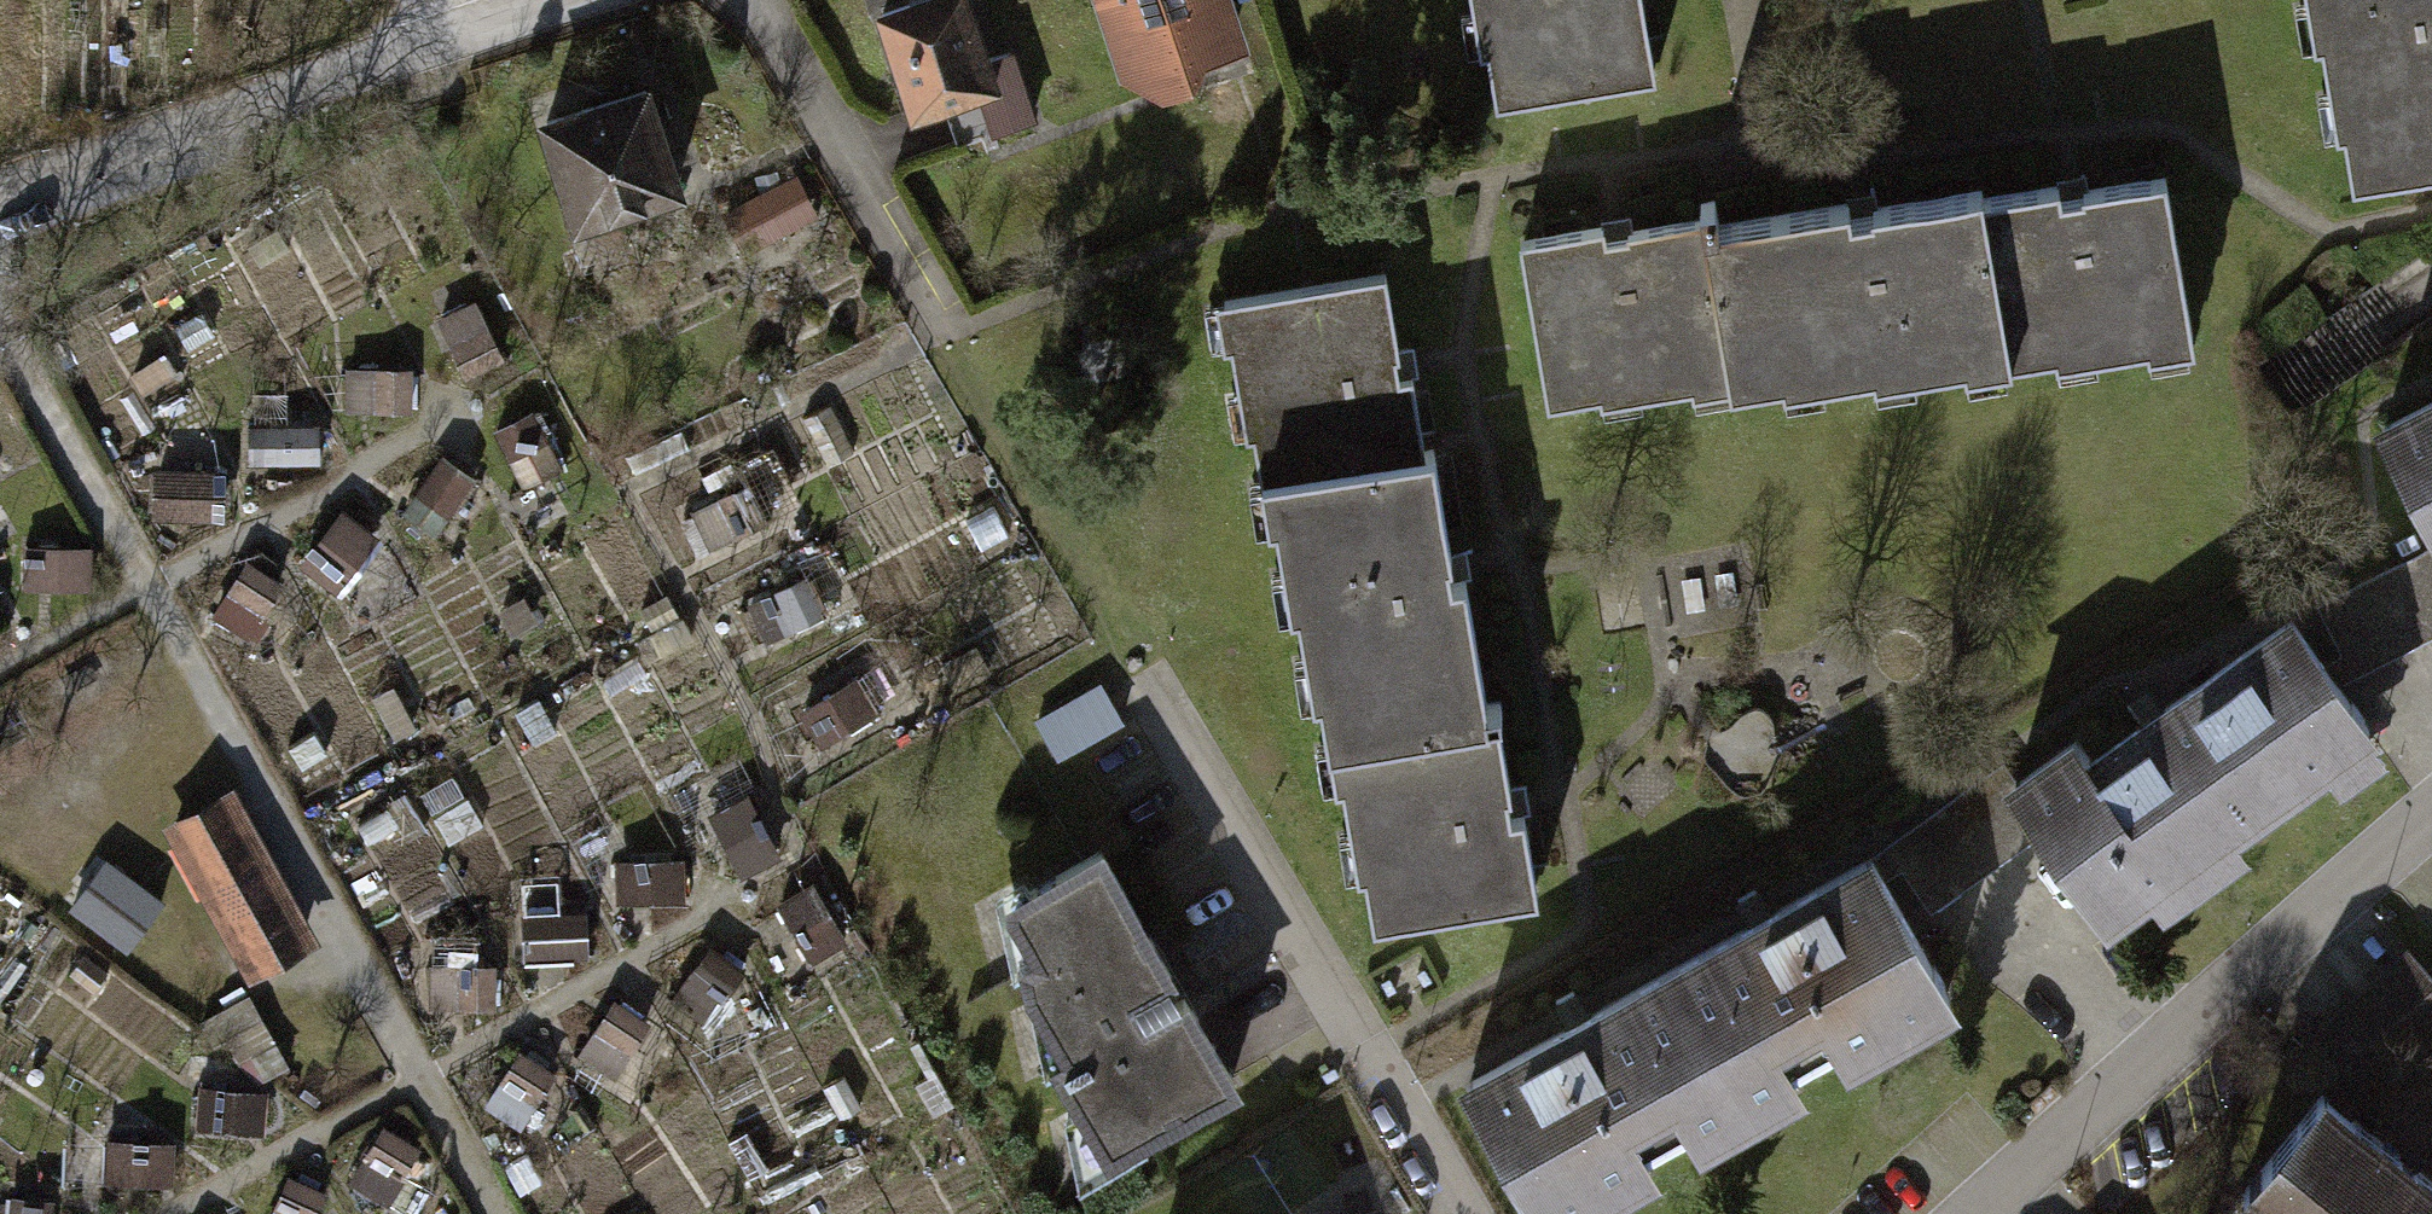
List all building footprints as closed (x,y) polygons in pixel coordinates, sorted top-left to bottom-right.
[(912,110),(941,101),(956,146),(1040,120),(1017,47),(985,57),(967,0),(921,0),(881,13),(912,110)] [(1132,71),(1164,87),(1195,77),(1209,47),(1232,40),(1219,0),(1109,0),(1132,71)] [(1495,105),(1656,77),(1643,0),(1471,0),(1473,15),(1479,14),(1495,105)] [(2307,3),(2316,2),(2331,91),(2336,90),(2353,184),(2431,170),(2431,0),(2306,0),(2307,3)] [(533,120),(565,217),(663,185),(631,88),(533,120)] [(2062,187),(1992,199),(2019,361),(2061,354),(2062,360),(2153,345),(2154,353),(2199,346),(2170,176),(2087,189),(2087,194),(2063,198),(2062,187)] [(1853,205),(1706,230),(1733,390),(1788,380),(1789,388),(1881,372),(1882,378),(1973,363),(1974,369),(2019,361),(1992,199),(1991,191),(1879,210),(1879,213),(1855,218),(1853,205)] [(1601,227),(1519,240),(1546,402),(1599,393),(1600,402),(1691,386),(1692,394),(1733,387),(1706,230),(1704,217),(1625,230),(1626,235),(1603,239),(1601,227)] [(1387,273),(1218,302),(1226,347),(1232,346),(1248,437),(1253,436),(1260,479),(1427,450),(1414,374),(1401,377),(1397,356),(1401,355),(1387,273)] [(411,369),(350,372),(353,414),(414,410),(411,369)] [(2383,423),(2431,519),(2431,398),(2383,423)] [(554,412),(523,457),(550,475),(581,430),(554,412)] [(315,428),(254,432),(256,473),(317,470),(315,428)] [(1435,448),(1427,450),(1260,479),(1269,527),(1278,525),(1294,617),(1301,615),(1316,704),(1323,702),(1333,754),(1494,726),(1470,584),(1456,586),(1451,560),(1455,559),(1435,448)] [(449,464),(419,509),(446,527),(476,482),(449,464)] [(208,469),(147,472),(150,513),(211,510),(208,469)] [(746,487),(692,510),(711,550),(760,526),(746,487)] [(350,524),(319,569),(346,587),(376,542),(350,524)] [(2431,629),(2431,546),(2318,604),(2351,670),(2431,629)] [(89,549),(28,553),(30,594),(91,590),(89,549)] [(250,559),(219,604),(246,622),(276,577),(250,559)] [(829,613),(808,576),(750,603),(768,643),(829,613)] [(666,594),(636,608),(649,631),(683,618),(666,594)] [(2078,738),(2017,781),(2046,822),(2043,824),(2106,913),(2369,726),(2291,617),(2093,758),(2078,738)] [(858,678),(798,715),(821,751),(880,715),(858,678)] [(1494,726),(1333,754),(1338,788),(1345,787),(1361,877),(1369,876),(1377,927),(1542,898),(1528,817),(1514,820),(1510,796),(1514,795),(1502,725),(1494,726)] [(2017,781),(2004,763),(1887,846),(1929,905),(2043,824),(2046,822),(2017,781)] [(235,792),(168,831),(245,961),(312,921),(235,792)] [(762,807),(701,811),(703,852),(764,848),(762,807)] [(1100,849),(1015,899),(1019,918),(1041,956),(1029,963),(1034,992),(1071,1055),(1058,1063),(1109,1151),(1234,1078),(1100,849)] [(1871,854),(1668,967),(1747,1108),(1950,994),(1871,854)] [(670,870),(609,874),(612,915),(673,911),(670,870)] [(817,898),(787,944),(813,961),(844,916),(817,898)] [(570,926),(509,930),(511,971),(572,967),(570,926)] [(719,948),(689,993),(715,1011),(746,966),(719,948)] [(2431,1036),(2431,979),(2408,952),(2323,1028),(2375,1086),(2431,1036)] [(1465,1081),(1540,1213),(1558,1213),(1747,1108),(1668,967),(1465,1081)] [(485,972),(424,976),(426,1017),(487,1013),(485,972)] [(614,990),(584,1035),(610,1053),(641,1008),(614,990)] [(508,1053),(477,1098),(504,1116),(534,1071),(508,1053)] [(260,1090),(199,1093),(202,1134),(263,1131),(260,1090)] [(2235,1197),(2256,1213),(2431,1213),(2431,1189),(2405,1166),(2320,1096),(2235,1197)] [(391,1127),(361,1172),(387,1190),(418,1145),(391,1127)] [(165,1139),(104,1143),(107,1184),(168,1180),(165,1139)] [(259,1213),(297,1213),(313,1191),(286,1173),(259,1213)] [(1,1208),(2,1213),(63,1213),(62,1204),(1,1208)]
